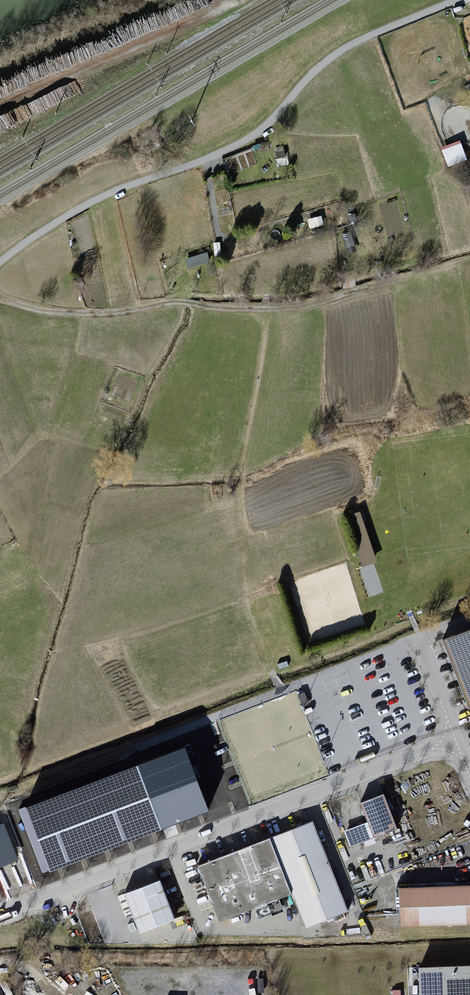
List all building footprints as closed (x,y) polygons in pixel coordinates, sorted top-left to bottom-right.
[(449,168),(469,163),(464,142),(444,147),(449,168)] [(287,158),(284,146),(274,149),(277,160),(287,158)] [(358,246),(353,228),(340,232),(346,250),(358,246)] [(186,258),(189,267),(211,261),(209,252),(186,258)] [(378,559),(361,509),(345,514),(362,564),(378,559)] [(434,639),(469,737),(469,626),(434,639)] [(44,874),(51,871),(161,830),(209,812),(185,748),(137,766),(28,807),(19,810),(44,874)] [(401,827),(387,792),(364,802),(377,836),(401,827)] [(314,819),(201,864),(223,920),(294,892),(308,926),(350,910),(314,819)] [(20,861),(6,824),(0,826),(0,866),(1,868),(20,861)] [(162,877),(125,892),(141,931),(178,916),(162,877)] [(399,886),(401,924),(469,922),(469,884),(399,886)] [(421,968),(421,994),(469,994),(469,967),(421,968)]
